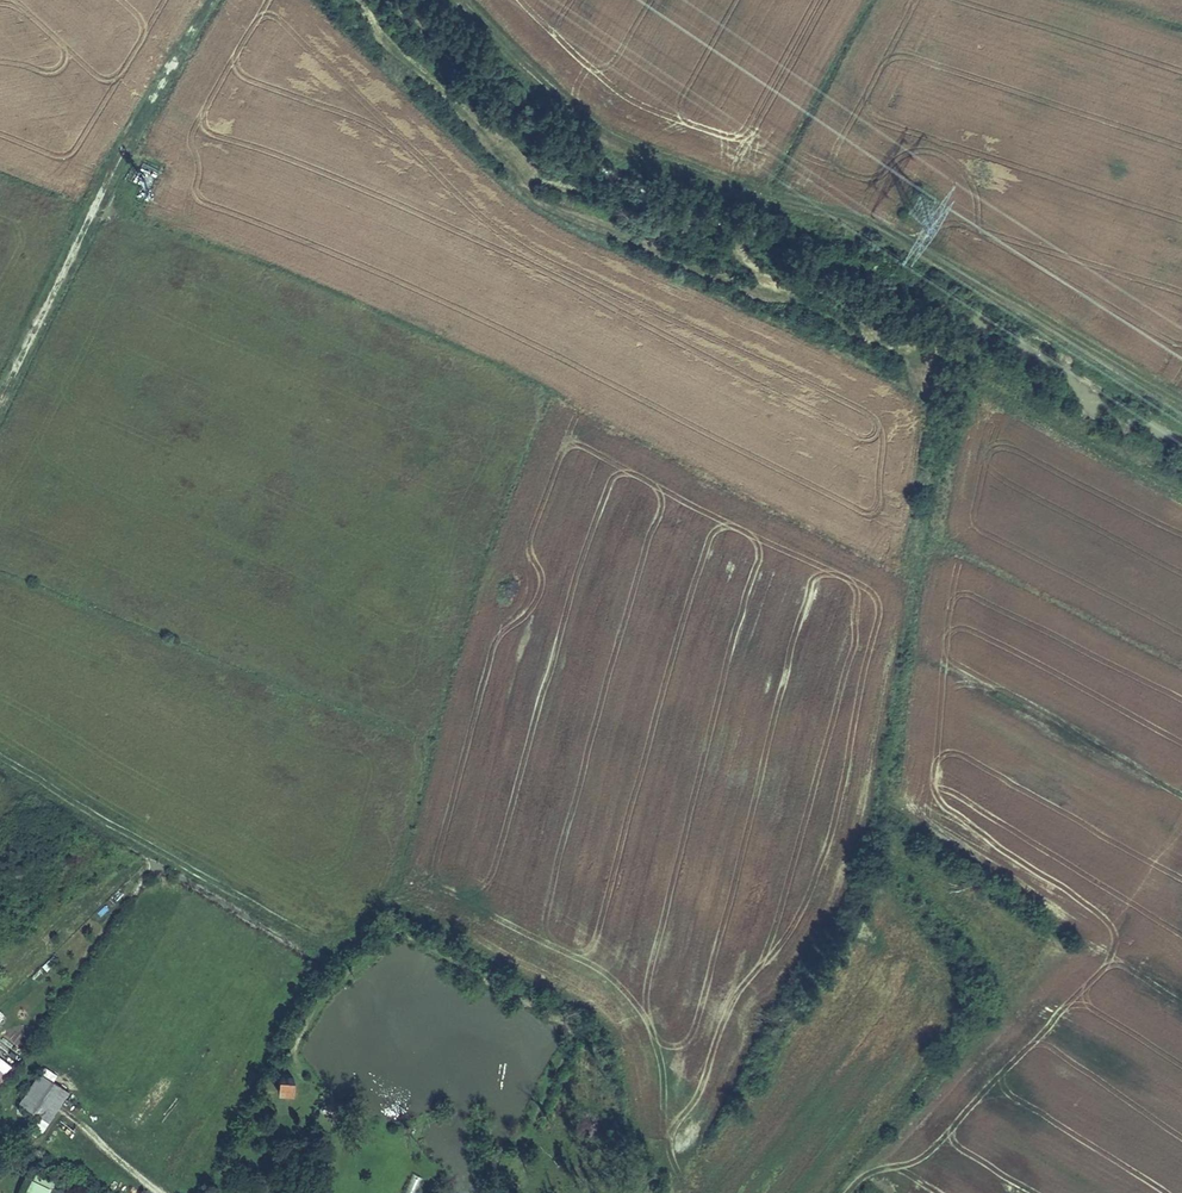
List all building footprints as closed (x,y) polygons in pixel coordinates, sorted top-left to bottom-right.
[(278,1075),(275,1089),(292,1092),(295,1078),(278,1075)] [(38,1127),(58,1095),(38,1083),(18,1115),(38,1127)] [(402,1192),(416,1192),(421,1177),(409,1173),(402,1192)]
